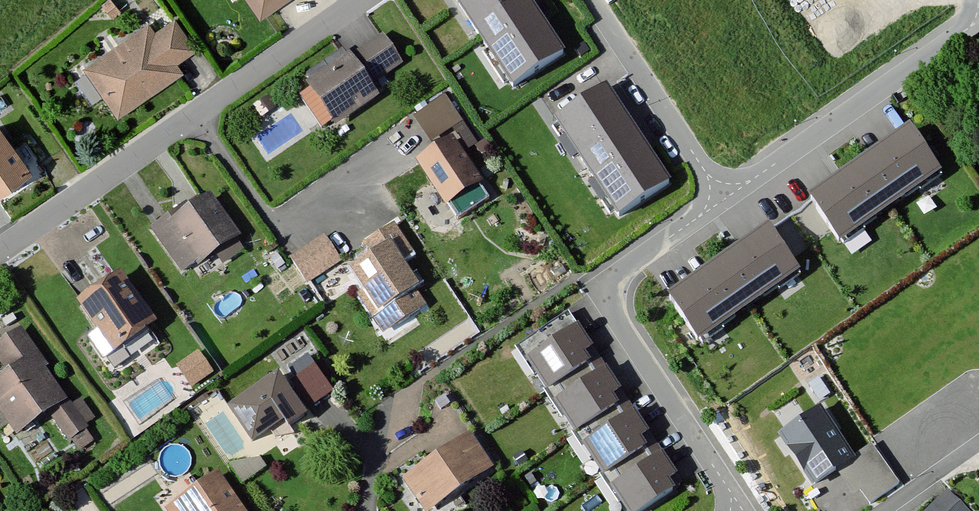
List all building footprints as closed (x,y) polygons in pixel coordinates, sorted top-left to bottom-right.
[(259,20),(287,0),(244,0),(259,20)] [(455,2),(511,89),(564,54),(529,0),(458,0),(455,2)] [(148,17),(78,65),(114,118),(180,72),(173,63),(193,50),(171,18),(156,29),(148,17)] [(383,32),(304,85),(333,127),(376,98),(369,87),(404,64),(383,32)] [(672,183),(607,85),(554,120),(619,218),(672,183)] [(268,95),(253,107),(261,118),(277,107),(268,95)] [(445,96),(413,117),(431,144),(463,123),(445,96)] [(941,173),(908,127),(808,199),(841,244),(941,173)] [(28,172),(0,131),(0,191),(28,172)] [(480,185),(449,140),(413,164),(443,209),(480,185)] [(247,250),(208,191),(151,229),(182,275),(211,256),(219,268),(247,250)] [(368,255),(346,270),(360,291),(354,295),(382,338),(427,308),(397,263),(413,252),(394,224),(362,246),(368,255)] [(800,273),(770,229),(668,299),(699,343),(800,273)] [(323,235),(289,259),(308,286),(342,262),(323,235)] [(116,275),(75,305),(94,332),(83,340),(100,365),(153,327),(116,275)] [(512,352),(616,510),(644,510),(681,487),(569,315),(512,352)] [(0,338),(0,370),(4,376),(0,379),(0,414),(15,435),(47,412),(69,441),(86,429),(42,369),(48,364),(19,324),(0,338)] [(200,346),(177,362),(193,384),(216,368),(200,346)] [(276,376),(225,413),(248,443),(277,422),(285,433),(307,418),(276,376)] [(821,405),(775,435),(813,494),(860,464),(821,405)] [(401,475),(425,510),(428,510),(493,468),(468,430),(401,475)] [(217,475),(168,510),(169,510),(243,510),(217,475)] [(920,510),(966,510),(945,488),(920,510)]
